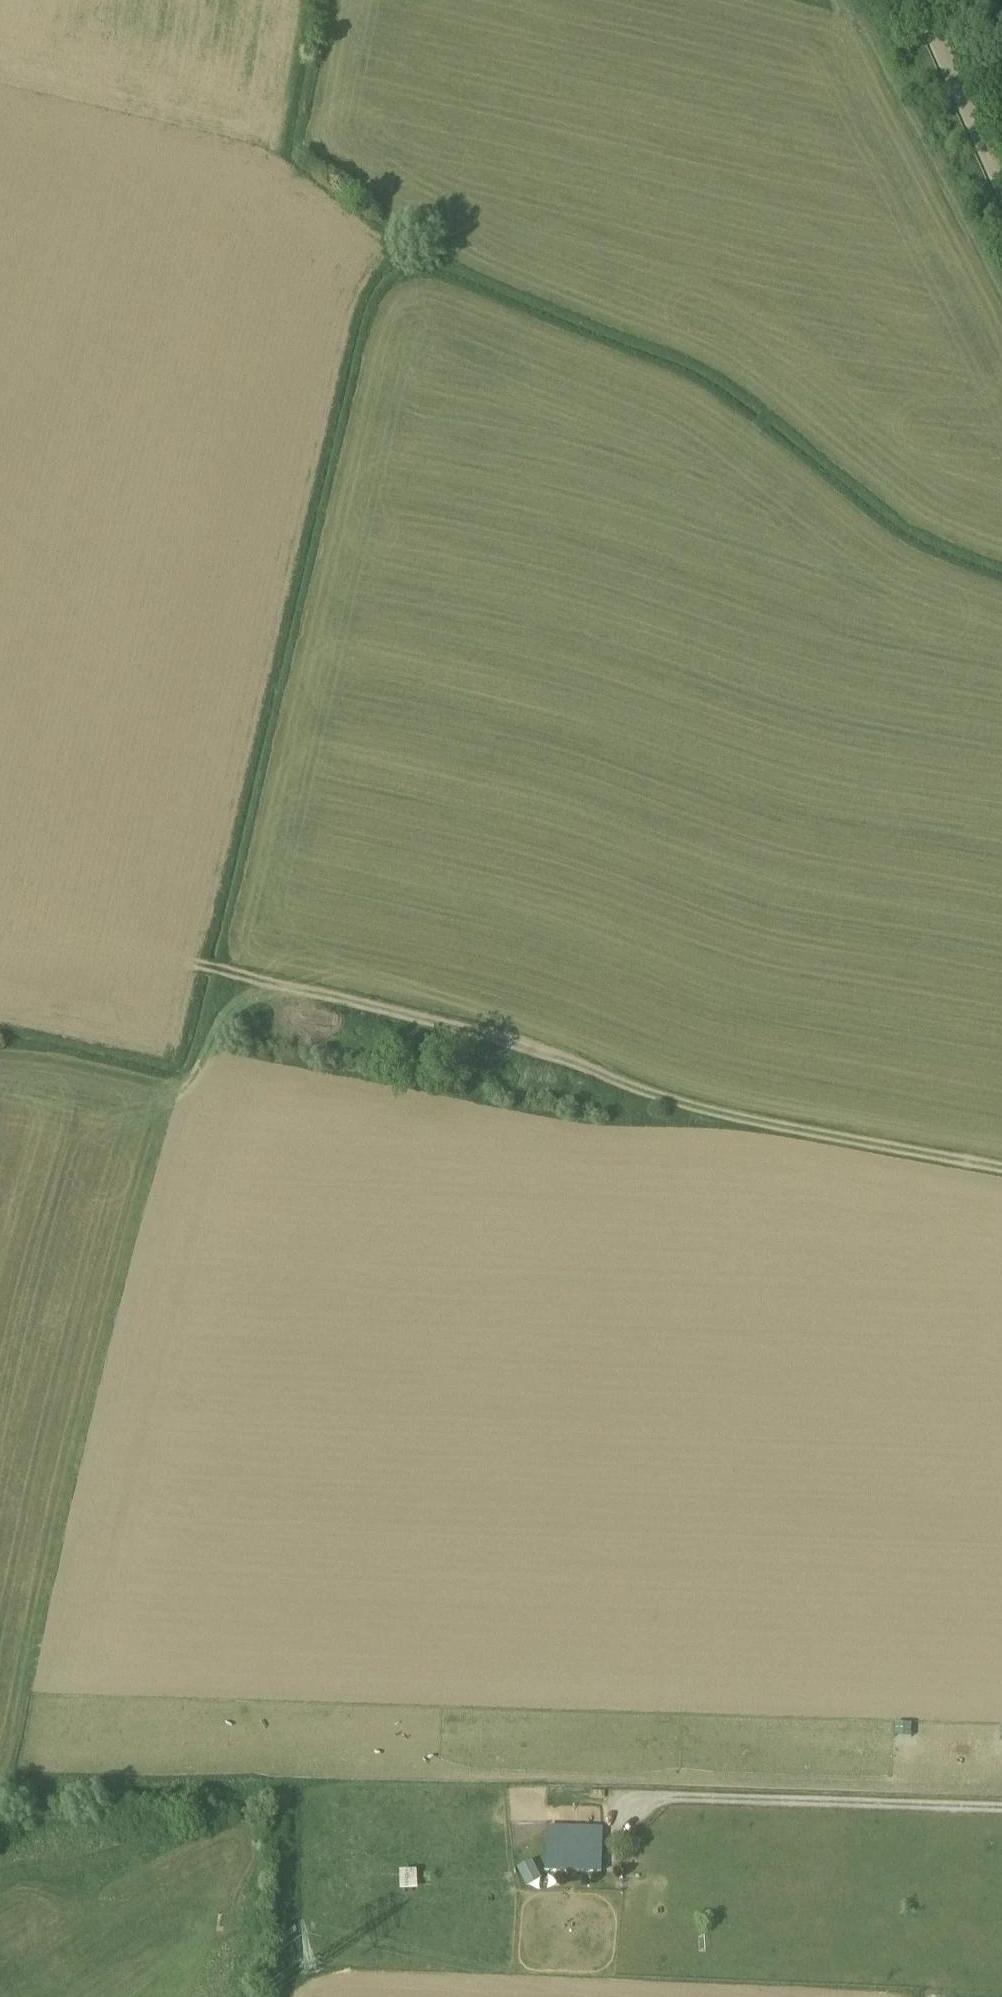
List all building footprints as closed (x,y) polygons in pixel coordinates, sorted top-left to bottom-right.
[(603,1830),(547,1829),(546,1874),(603,1875),(603,1830)] [(533,1859),(518,1866),(527,1885),(542,1878),(533,1859)]
